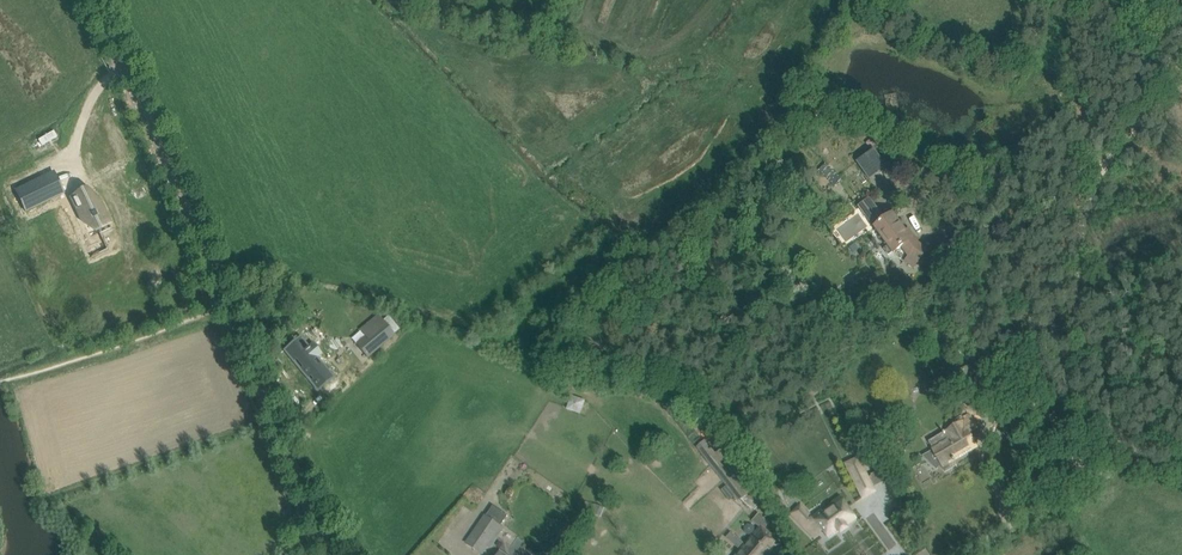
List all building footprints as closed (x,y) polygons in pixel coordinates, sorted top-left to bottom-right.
[(44,177),(16,191),(26,211),(53,197),(44,177)] [(83,192),(72,197),(78,210),(79,210),(84,222),(90,221),(94,229),(110,222),(101,203),(96,205),(90,192),(83,194),(83,192)] [(885,219),(884,218),(869,198),(858,206),(874,228),(875,226),(889,245),(884,249),(889,255),(894,251),(894,252),(902,246),(909,256),(905,260),(913,267),(919,259),(927,250),(917,242),(911,234),(909,236),(893,214),(885,219)] [(369,333),(356,344),(367,356),(394,333),(384,321),(369,333)] [(297,342),(286,351),(294,360),(296,358),(304,367),(301,370),(309,378),(311,376),(314,380),(312,382),(318,390),(333,377),(322,364),(318,367),(313,361),(321,354),(313,344),(305,351),(297,342)] [(820,379),(809,387),(814,395),(826,387),(820,379)] [(580,415),(586,401),(571,395),(566,409),(580,415)] [(870,418),(866,408),(854,414),(859,423),(870,418)] [(945,432),(929,442),(942,464),(936,469),(937,470),(940,467),(945,472),(956,465),(954,462),(956,461),(954,459),(960,456),(959,453),(973,444),(975,447),(976,446),(967,431),(976,426),(970,417),(945,432)] [(898,436),(893,425),(876,433),(882,444),(898,436)] [(705,440),(696,447),(706,461),(729,489),(738,500),(740,498),(751,509),(756,505),(760,509),(763,505),(760,500),(762,500),(756,488),(756,487),(747,475),(748,475),(725,446),(724,447),(720,450),(716,453),(705,440)] [(849,470),(863,497),(875,491),(861,463),(849,470)] [(851,522),(856,518),(841,497),(827,507),(830,511),(816,521),(803,507),(794,516),(815,537),(823,529),(829,538),(839,530),(840,532),(847,527),(844,523),(849,519),(851,522)] [(595,504),(592,513),(601,516),(604,507),(595,504)] [(464,543),(481,554),(483,554),(485,552),(489,547),(491,543),(503,527),(500,526),(505,519),(489,508),(485,514),(464,543)] [(758,554),(767,554),(778,541),(761,527),(746,545),(758,554)] [(746,545),(737,554),(758,554),(746,545)]
